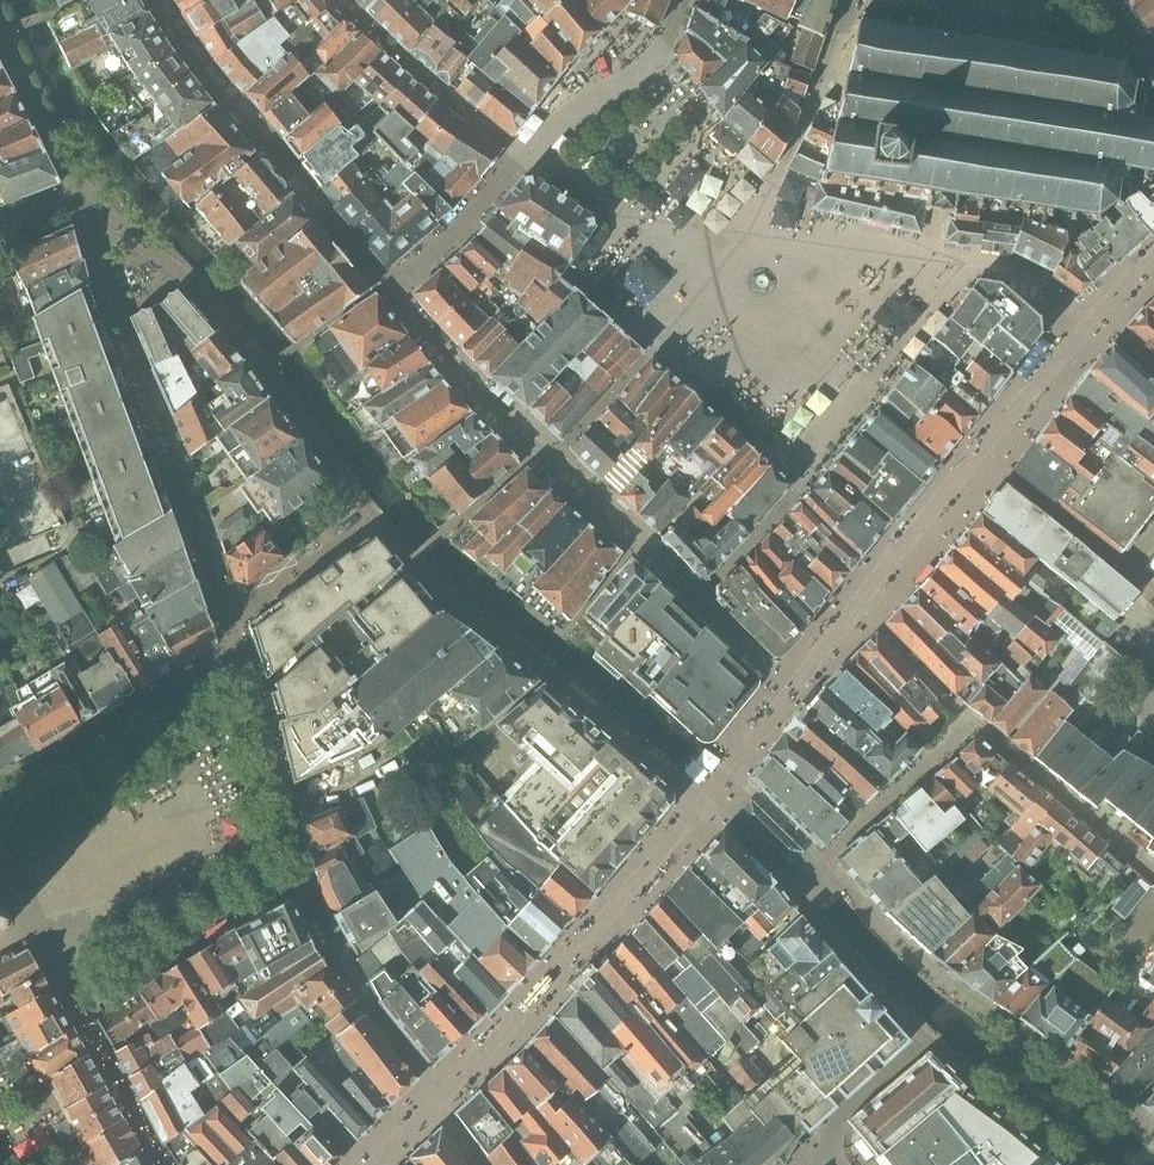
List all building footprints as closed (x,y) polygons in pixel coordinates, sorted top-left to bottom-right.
[(59,45),(96,26),(101,37),(147,14),(139,0),(88,0),(62,13),(48,23),(59,45)] [(186,18),(215,60),(267,21),(279,14),(269,0),(174,0),(186,18)] [(279,14),(280,14),(294,4),(299,0),(269,0),(279,14)] [(311,24),(332,7),(325,0),(299,0),(294,4),(311,24)] [(368,13),(369,12),(368,11),(377,0),(355,0),(368,13)] [(368,13),(372,17),(391,34),(420,0),(377,0),(368,11),(369,12),(368,13)] [(391,34),(408,51),(432,20),(431,20),(423,12),(433,0),(420,0),(391,34)] [(465,0),(448,0),(465,16),(473,8),(465,0)] [(603,31),(577,0),(506,0),(496,9),(521,33),(518,35),(527,44),(559,77),(577,57),(603,31)] [(623,11),(630,3),(627,0),(577,0),(603,31),(623,11)] [(630,3),(623,11),(625,12),(624,14),(657,30),(669,0),(627,0),(630,3)] [(717,23),(727,0),(697,0),(694,8),(694,9),(717,23)] [(788,20),(796,0),(743,0),(788,20)] [(804,28),(823,38),(824,36),(826,31),(835,3),(828,0),(810,0),(799,26),(804,28)] [(980,206),(982,206),(983,198),(998,201),(1001,204),(1000,209),(1004,210),(1005,202),(1024,205),(1023,213),(1027,213),(1029,206),(1047,209),(1046,216),(1050,217),(1051,209),(1070,212),(1068,220),(1073,221),(1075,213),(1096,216),(1104,210),(1111,203),(1117,207),(1120,202),(1114,198),(1115,194),(1118,179),(1125,179),(1126,179),(1127,169),(1144,172),(1143,179),(1147,179),(1148,173),(1153,174),(1153,74),(1153,73),(1140,70),(1138,80),(1132,81),(1122,66),(1125,61),(1122,59),(1124,56),(1111,51),(1102,47),(1049,36),(982,26),(983,25),(982,25),(982,24),(957,20),(957,21),(956,21),(955,23),(957,24),(956,30),(955,30),(954,37),(935,34),(937,20),(941,0),(866,0),(863,15),(861,14),(860,16),(859,22),(855,21),(854,26),(857,26),(850,60),(839,104),(840,104),(826,164),(824,172),(820,171),(819,176),(823,177),(822,182),(818,181),(813,207),(813,208),(813,209),(815,209),(815,207),(827,210),(827,212),(830,213),(830,211),(843,213),(842,215),(845,216),(845,214),(858,217),(857,219),(860,219),(860,217),(873,220),(872,222),(875,223),(875,221),(887,224),(887,225),(889,226),(890,224),(903,227),(902,229),(905,230),(906,228),(918,230),(918,232),(920,233),(921,231),(926,210),(954,215),(955,203),(958,203),(959,194),(978,197),(977,205),(980,206)] [(1151,34),(1153,32),(1153,0),(1137,0),(1130,7),(1131,8),(1130,9),(1150,35),(1151,34)] [(432,20),(408,51),(409,51),(436,74),(461,43),(450,34),(465,16),(462,13),(448,1),(432,20)] [(295,49),(310,36),(316,30),(311,24),(294,4),(280,14),(279,14),(267,21),(215,60),(245,94),(288,56),(295,49)] [(316,30),(326,39),(345,20),(332,7),(311,24),(316,30)] [(462,45),(473,53),(467,61),(468,62),(475,67),(496,84),(497,82),(533,111),(559,77),(527,44),(518,35),(521,33),(496,9),(495,7),(487,15),(490,18),(473,39),(469,36),(462,45)] [(747,41),(744,40),(717,23),(694,9),(686,31),(707,48),(724,64),(747,41)] [(96,26),(59,45),(70,67),(101,52),(103,57),(110,53),(107,49),(114,44),(133,74),(172,52),(147,14),(101,37),(96,26)] [(764,16),(744,40),(747,41),(724,64),(700,88),(716,110),(720,115),(723,120),(744,94),(759,75),(767,64),(781,51),(768,39),(772,34),(782,42),(793,29),(788,25),(786,29),(780,23),(764,16)] [(359,32),(345,20),(326,39),(319,45),(310,36),(295,49),(304,60),(310,52),(314,51),(326,65),(359,32)] [(957,24),(955,23),(937,20),(935,34),(954,37),(955,30),(956,30),(957,24)] [(814,68),(823,38),(804,28),(792,62),(813,70),(814,68)] [(686,31),(677,57),(699,87),(700,88),(724,64),(707,48),(686,31)] [(316,74),(314,75),(337,97),(338,98),(338,97),(353,83),(353,82),(383,52),(359,32),(326,65),(316,74)] [(473,53),(462,45),(461,43),(436,74),(449,86),(468,62),(467,61),(473,53)] [(264,116),(291,94),(308,79),(314,75),(316,74),(326,65),(314,51),(310,52),(304,60),(295,49),(288,56),(245,94),(264,116)] [(186,69),(172,52),(133,74),(134,75),(121,81),(141,109),(149,105),(153,111),(157,107),(153,100),(190,76),(185,70),(186,69)] [(353,82),(353,83),(379,106),(383,103),(409,75),(383,52),(353,82)] [(744,94),(723,120),(724,120),(728,124),(733,128),(748,141),(765,120),(782,97),(781,96),(784,92),(785,89),(791,69),(791,68),(779,64),(765,81),(759,75),(744,94)] [(14,94),(0,65),(0,101),(14,94)] [(496,84),(475,67),(457,91),(456,92),(464,98),(477,109),(492,120),(512,137),(527,119),(529,116),(532,112),(533,111),(497,82),(496,84)] [(791,69),(785,89),(803,95),(805,96),(811,76),(791,69)] [(409,75),(383,103),(392,112),(393,111),(397,115),(423,87),(409,75)] [(153,111),(145,116),(156,130),(205,95),(190,76),(153,100),(157,107),(153,111)] [(373,133),(380,141),(401,162),(419,180),(436,195),(452,211),(461,200),(481,178),(504,151),(503,150),(452,113),(449,111),(436,100),(437,100),(423,87),(397,115),(394,112),(393,111),(392,112),(389,115),(389,116),(389,117),(373,133)] [(765,120),(748,141),(751,144),(758,149),(776,164),(794,132),(801,111),(799,110),(803,95),(785,89),(784,92),(781,96),(782,97),(765,120)] [(307,98),(317,111),(327,104),(315,90),(307,98)] [(29,123),(14,94),(0,101),(0,137),(29,123)] [(317,111),(307,98),(304,95),(297,101),(291,94),(264,116),(283,140),(299,127),(308,119),(317,111)] [(156,130),(145,116),(137,122),(135,119),(110,134),(132,161),(164,140),(214,105),(205,95),(156,130)] [(283,140),(299,160),(338,127),(355,116),(347,107),(338,97),(338,98),(337,97),(327,104),(324,106),(317,111),(308,119),(299,127),(283,140)] [(840,104),(839,104),(835,102),(824,98),(816,115),(803,140),(788,168),(818,181),(820,182),(822,182),(823,177),(819,176),(820,171),(824,172),(826,164),(840,104)] [(192,200),(195,205),(208,194),(204,189),(254,150),(214,105),(164,140),(180,160),(162,174),(187,205),(192,200)] [(389,116),(389,115),(380,106),(344,135),(338,127),(299,160),(321,189),(351,164),(352,163),(359,157),(352,148),(371,132),(373,133),(389,117),(389,116)] [(43,151),(29,123),(0,137),(0,165),(43,151)] [(352,148),(359,157),(360,156),(360,157),(380,141),(373,133),(371,132),(352,148)] [(256,153),(254,150),(204,189),(208,194),(195,205),(230,247),(235,243),(270,216),(268,213),(290,194),(256,153)] [(43,151),(0,165),(0,192),(5,205),(59,184),(48,162),(43,151)] [(419,180),(401,162),(388,173),(382,166),(375,173),(371,169),(366,173),(368,176),(365,178),(335,206),(337,208),(344,215),(353,225),(352,227),(385,263),(387,265),(444,217),(452,211),(436,195),(419,180)] [(321,189),(335,206),(365,178),(352,163),(351,164),(321,189)] [(1126,179),(1125,179),(1124,183),(1128,184),(1129,197),(1129,198),(1125,199),(1129,210),(1134,216),(1133,217),(1150,235),(1153,231),(1153,210),(1140,195),(1144,193),(1147,179),(1143,179),(1144,172),(1127,169),(1126,179)] [(1148,173),(1147,179),(1144,193),(1140,195),(1153,210),(1153,174),(1148,173)] [(494,215),(529,239),(531,240),(532,238),(569,264),(594,228),(592,218),(549,189),(542,184),(532,177),(523,179),(499,210),(494,215)] [(1124,183),(1125,179),(1118,179),(1115,194),(1114,198),(1120,202),(1117,207),(1111,203),(1104,210),(1096,216),(1095,217),(1098,224),(1092,230),(1100,239),(1097,242),(1096,243),(1114,262),(1113,263),(1116,266),(1150,235),(1133,217),(1134,216),(1129,210),(1125,199),(1129,198),(1129,197),(1128,184),(1124,183)] [(313,222),(290,194),(268,213),(270,216),(235,243),(256,268),(313,222)] [(1014,253),(1020,229),(977,224),(978,209),(980,210),(980,206),(977,205),(978,197),(959,194),(958,203),(955,203),(954,215),(953,215),(952,220),(948,219),(945,229),(943,243),(979,248),(978,250),(1012,254),(1013,252),(1014,253)] [(1057,228),(1067,229),(1068,220),(1070,212),(1051,209),(1050,217),(1049,222),(1057,228)] [(474,238),(504,264),(505,263),(511,268),(531,240),(529,239),(494,215),(474,238)] [(1022,220),(1020,229),(1014,253),(1053,272),(1054,272),(1053,273),(1054,273),(1066,243),(1065,232),(1022,220)] [(337,251),(313,222),(256,268),(247,275),(249,276),(240,283),(294,342),(370,289),(352,268),(337,251)] [(54,278),(83,263),(74,227),(38,243),(54,278)] [(486,278),(489,281),(504,264),(474,238),(460,254),(446,266),(457,278),(462,283),(468,289),(472,293),(486,278)] [(492,302),(501,310),(513,321),(514,319),(515,319),(524,309),(536,321),(529,328),(534,333),(574,292),(557,279),(569,264),(532,238),(531,240),(511,268),(513,270),(502,282),(506,286),(501,292),(500,292),(492,302)] [(1097,240),(1071,246),(1079,254),(1075,258),(1077,259),(1078,264),(1088,280),(1090,283),(1113,263),(1114,262),(1096,243),(1097,242),(1097,240)] [(54,278),(38,243),(8,256),(27,291),(54,278)] [(1090,283),(1088,280),(1078,264),(1077,259),(1075,258),(1079,254),(1071,246),(1066,243),(1054,273),(1053,273),(1052,276),(1076,294),(1090,283)] [(83,263),(54,278),(27,291),(36,317),(39,315),(89,286),(83,263)] [(417,300),(439,324),(464,298),(466,300),(472,293),(468,289),(462,283),(457,278),(446,266),(418,292),(417,300)] [(488,322),(501,310),(492,302),(500,292),(489,281),(486,278),(472,293),(466,300),(464,298),(439,324),(456,340),(463,348),(488,322)] [(977,281),(970,291),(1002,319),(981,346),(1011,373),(1041,334),(1040,319),(1026,307),(1001,284),(978,281),(977,281)] [(135,535),(172,513),(89,287),(57,305),(33,319),(41,343),(10,354),(20,384),(36,378),(29,360),(45,354),(57,384),(117,545),(135,535)] [(154,370),(183,354),(189,350),(218,332),(180,288),(160,303),(165,309),(163,312),(158,314),(155,307),(132,317),(154,370)] [(970,291),(949,319),(974,341),(981,346),(1002,319),(970,291)] [(527,409),(554,382),(564,372),(569,366),(582,353),(610,323),(574,292),(534,333),(520,347),(491,377),(527,409)] [(365,367),(408,337),(393,318),(385,307),(376,296),(364,305),(350,314),(330,328),(342,346),(333,353),(351,378),(362,370),(366,368),(365,367)] [(1127,328),(1153,353),(1153,302),(1127,328)] [(463,348),(475,362),(507,331),(505,329),(513,321),(501,310),(488,322),(463,348)] [(933,340),(958,362),(958,361),(974,341),(949,319),(949,320),(933,340)] [(516,323),(513,321),(505,329),(507,331),(475,362),(490,377),(491,377),(520,347),(530,337),(516,323)] [(610,323),(582,353),(569,366),(576,372),(586,382),(627,338),(610,323)] [(183,354),(191,366),(194,373),(231,347),(218,332),(189,350),(183,354)] [(383,392),(428,363),(408,337),(365,367),(366,368),(382,391),(383,392)] [(586,382),(576,372),(569,366),(564,372),(554,382),(527,409),(530,412),(555,434),(562,441),(615,383),(629,367),(642,353),(627,338),(586,382)] [(933,340),(913,363),(945,389),(944,391),(977,417),(989,401),(951,370),(958,362),(933,340)] [(958,362),(951,370),(989,401),(1011,373),(981,346),(974,341),(958,361),(958,362)] [(197,378),(200,383),(210,377),(215,383),(243,362),(231,347),(194,373),(197,378)] [(1111,347),(1088,373),(1146,420),(1153,425),(1153,386),(1111,347)] [(183,354),(154,370),(154,372),(163,393),(194,373),(191,366),(183,354)] [(651,360),(632,381),(618,398),(634,414),(668,373),(667,373),(651,360)] [(243,362),(215,383),(217,385),(211,389),(215,395),(205,403),(199,396),(213,419),(222,432),(227,429),(268,398),(243,362)] [(380,427),(444,383),(428,363),(383,392),(382,391),(352,417),(367,436),(380,427)] [(893,389),(893,390),(924,417),(928,411),(960,437),(976,418),(977,417),(944,391),(945,389),(913,363),(912,364),(896,385),(897,386),(894,390),(893,389)] [(367,377),(362,370),(351,378),(350,379),(355,386),(367,377)] [(197,378),(194,373),(163,393),(173,415),(198,396),(198,395),(205,392),(200,384),(200,383),(197,378)] [(599,477),(603,480),(628,453),(628,452),(629,452),(636,445),(652,429),(685,388),(684,388),(680,384),(668,373),(634,414),(618,398),(618,399),(595,423),(570,451),(577,457),(599,477)] [(1069,397),(1127,442),(1133,435),(1142,440),(1152,448),(1153,445),(1153,425),(1146,420),(1088,373),(1087,375),(1069,397)] [(444,383),(380,427),(407,464),(412,460),(474,416),(444,383)] [(652,460),(668,443),(683,425),(701,403),(685,388),(652,429),(636,445),(652,460)] [(893,390),(878,409),(901,429),(908,435),(939,462),(960,437),(928,411),(924,417),(893,390)] [(198,396),(173,415),(182,437),(213,419),(199,396),(198,397),(198,396)] [(1153,485),(1153,445),(1152,448),(1142,440),(1133,435),(1127,442),(1069,397),(1057,415),(1080,433),(1079,433),(1089,441),(1092,437),(1153,485)] [(268,398),(227,429),(222,432),(215,438),(221,447),(226,454),(227,456),(284,418),(268,398)] [(652,478),(662,486),(669,479),(687,459),(688,460),(722,421),(721,421),(701,403),(683,425),(668,443),(652,460),(643,470),(652,478)] [(901,429),(879,410),(878,409),(859,432),(841,455),(829,470),(860,496),(861,495),(891,520),(939,462),(908,435),(901,429)] [(1057,415),(1036,443),(1076,475),(1054,502),(1121,553),(1153,511),(1153,485),(1092,437),(1089,441),(1079,433),(1080,433),(1057,415)] [(412,460),(428,479),(455,459),(491,433),(474,416),(412,460)] [(247,483),(303,442),(284,418),(227,456),(246,482),(247,483)] [(213,419),(182,437),(191,456),(201,449),(215,438),(222,432),(213,419)] [(669,479),(691,500),(700,491),(710,480),(716,473),(746,443),(722,421),(688,460),(687,459),(669,479)] [(520,464),(491,433),(455,459),(484,494),(520,464)] [(247,483),(246,482),(239,488),(258,514),(263,511),(273,525),(332,482),(303,442),(247,483)] [(709,500),(713,504),(718,500),(726,492),(760,456),(759,455),(746,443),(716,473),(710,480),(700,491),(709,500)] [(1076,475),(1036,443),(1014,471),(1054,502),(1076,475)] [(701,516),(705,519),(713,528),(727,514),(747,493),(771,467),(759,456),(726,492),(718,500),(713,504),(701,516)] [(459,515),(484,494),(455,459),(428,479),(459,515)] [(791,486),(771,467),(747,493),(727,514),(748,535),(758,525),(791,486)] [(462,550),(477,562),(517,521),(519,523),(550,491),(526,469),(480,510),(469,521),(479,532),(462,550)] [(619,496),(638,513),(662,486),(652,478),(643,470),(619,496)] [(842,518),(860,496),(829,470),(812,492),(842,518)] [(659,534),(691,500),(669,479),(662,486),(638,513),(639,514),(659,534)] [(1061,577),(1107,615),(1092,632),(1105,642),(1119,626),(1114,621),(1137,594),(1078,543),(1050,520),(1005,485),(981,514),(1020,545),(1037,559),(1041,562),(1040,563),(1061,577)] [(216,490),(205,498),(210,509),(223,499),(216,490)] [(488,560),(505,573),(565,505),(552,493),(550,491),(519,523),(517,521),(477,562),(482,566),(488,560)] [(812,492),(802,502),(833,533),(844,519),(842,518),(812,492)] [(860,559),(891,520),(861,495),(860,496),(842,518),(844,519),(833,533),(860,559)] [(713,504),(709,500),(702,507),(705,510),(700,514),(692,506),(676,523),(677,524),(663,538),(700,577),(700,578),(706,578),(748,535),(727,514),(713,528),(705,519),(701,516),(713,504)] [(860,559),(833,533),(802,502),(790,514),(848,572),(860,559)] [(522,599),(532,587),(545,573),(544,572),(588,525),(565,505),(505,573),(498,580),(522,599)] [(222,541),(251,520),(243,510),(218,528),(222,541)] [(126,604),(138,596),(128,579),(184,547),(172,513),(135,535),(117,545),(86,562),(98,581),(107,596),(116,589),(126,604)] [(772,534),(831,594),(848,572),(790,514),(772,534)] [(1021,577),(1042,593),(1047,586),(1028,571),(1037,559),(1020,545),(981,514),(967,531),(1021,577)] [(532,587),(569,621),(620,553),(588,525),(544,572),(545,573),(532,587)] [(248,585),(284,560),(262,530),(226,556),(235,580),(248,585)] [(1092,632),(1064,609),(1042,593),(1021,577),(967,531),(935,569),(1003,626),(1002,628),(1011,635),(1015,639),(1014,640),(1004,649),(1022,666),(1034,654),(1041,660),(1060,637),(1078,652),(1058,676),(1083,698),(1084,697),(1094,705),(1095,704),(1097,706),(1131,664),(1105,642),(1092,632)] [(812,617),(831,594),(772,534),(761,546),(753,554),(783,587),(812,617)] [(247,627),(279,723),(320,713),(346,690),(347,692),(438,615),(376,539),(368,541),(367,540),(247,627)] [(128,579),(138,596),(145,608),(146,608),(162,635),(206,611),(184,547),(128,579)] [(54,563),(74,596),(98,581),(86,562),(79,550),(54,563)] [(757,590),(768,601),(798,633),(812,617),(783,587),(753,554),(740,567),(758,588),(757,590)] [(630,561),(583,617),(585,620),(605,638),(606,638),(607,639),(594,653),(645,698),(651,692),(655,696),(654,696),(670,710),(671,710),(704,739),(712,739),(756,684),(755,678),(726,650),(727,650),(659,585),(630,561)] [(95,631),(74,596),(54,563),(53,562),(28,578),(57,625),(49,630),(69,663),(70,662),(99,712),(135,691),(119,664),(116,666),(98,637),(99,636),(96,631),(95,631)] [(782,653),(798,633),(768,601),(757,590),(758,588),(740,567),(718,588),(718,598),(773,654),(782,653)] [(919,588),(981,645),(991,634),(994,637),(1002,628),(1003,626),(935,569),(919,588)] [(981,645),(919,588),(903,605),(973,674),(980,682),(978,684),(984,689),(969,707),(990,723),(1023,684),(1000,662),(1001,662),(981,645)] [(973,674),(903,605),(886,624),(926,664),(955,694),(963,685),(964,686),(966,684),(967,683),(966,682),(973,674)] [(145,608),(121,623),(121,622),(119,623),(154,679),(212,645),(216,643),(206,611),(162,635),(146,608),(145,608)] [(320,713),(279,723),(278,723),(293,781),(389,741),(425,712),(440,699),(496,651),(477,636),(476,636),(474,636),(473,636),(472,637),(471,638),(471,640),(471,641),(473,643),(470,645),(442,612),(438,615),(347,692),(346,690),(320,713)] [(119,623),(99,636),(98,637),(116,666),(119,664),(135,691),(154,679),(119,623)] [(875,635),(858,652),(920,715),(935,699),(914,678),(900,661),(901,660),(896,655),(895,656),(875,635)] [(1011,635),(1001,646),(1004,649),(1014,640),(1015,639),(1011,635)] [(497,651),(496,651),(440,699),(425,712),(454,747),(464,740),(466,742),(471,738),(538,682),(497,651)] [(945,710),(935,699),(920,715),(858,652),(842,669),(892,716),(911,734),(926,720),(930,724),(945,710)] [(55,680),(80,724),(99,712),(70,662),(69,663),(51,674),(55,680)] [(842,669),(825,687),(890,746),(897,739),(883,726),(892,716),(842,669)] [(51,674),(20,693),(22,700),(26,709),(16,716),(17,719),(36,750),(80,724),(55,680),(51,674)] [(1028,677),(1023,684),(990,723),(1007,736),(1045,691),(1028,677)] [(22,700),(20,693),(15,683),(4,688),(11,705),(22,700)] [(963,685),(955,694),(961,699),(969,692),(966,684),(964,686),(963,685)] [(610,741),(586,721),(585,722),(584,720),(561,700),(560,701),(559,700),(559,699),(544,686),(496,726),(517,746),(522,741),(543,762),(503,805),(501,806),(513,821),(539,845),(539,846),(593,896),(673,802),(672,792),(648,770),(635,758),(634,759),(626,752),(625,753),(617,746),(616,746),(610,741)] [(825,687),(806,709),(887,782),(920,750),(904,733),(897,739),(890,746),(825,687)] [(1034,758),(1064,721),(1074,711),(1073,710),(1052,691),(1013,740),(1012,740),(1034,758)] [(22,700),(11,705),(16,716),(26,709),(22,700)] [(1089,717),(1095,709),(1085,700),(1079,708),(1089,717)] [(865,804),(887,782),(806,709),(805,708),(784,732),(784,733),(812,757),(850,791),(864,803),(865,804)] [(17,719),(0,729),(0,771),(36,750),(17,719)] [(1116,727),(1110,720),(1099,729),(1106,736),(1116,727)] [(1034,758),(1047,769),(1083,736),(1064,721),(1034,758)] [(1146,736),(1138,730),(1130,741),(1137,747),(1146,736)] [(1131,738),(1123,732),(1115,744),(1123,749),(1131,738)] [(769,753),(843,824),(853,815),(840,803),(850,791),(812,757),(784,733),(769,753)] [(981,781),(988,787),(1010,762),(980,736),(955,759),(956,759),(981,781)] [(1095,746),(1083,736),(1047,769),(1065,784),(1095,746)] [(460,756),(470,768),(482,758),(472,746),(460,756)] [(1095,746),(1065,784),(1077,793),(1112,759),(1095,746)] [(1112,759),(1077,793),(1096,809),(1104,799),(1135,758),(1122,750),(1112,759)] [(821,847),(843,824),(769,753),(750,777),(821,847)] [(1104,799),(1115,808),(1153,771),(1153,769),(1135,758),(1104,799)] [(982,828),(998,812),(989,803),(985,800),(981,804),(970,793),(981,781),(955,759),(936,775),(962,801),(963,805),(982,828)] [(1028,777),(1010,762),(988,787),(980,796),(985,800),(989,803),(996,794),(1006,803),(1028,777)] [(1115,808),(1134,823),(1153,797),(1153,771),(1115,808)] [(1044,791),(1028,777),(1006,803),(1014,810),(1004,821),(1010,827),(1020,816),(1044,791)] [(933,778),(920,788),(945,812),(952,806),(952,807),(958,802),(933,778)] [(452,794),(468,819),(483,805),(470,784),(452,794)] [(891,813),(908,833),(924,852),(925,852),(963,820),(952,807),(952,806),(945,812),(920,788),(891,813)] [(1012,858),(1014,856),(1034,828),(1056,801),(1044,791),(1020,816),(1010,827),(1001,837),(996,842),(1008,854),(1012,858)] [(344,907),(372,891),(355,860),(345,843),(344,841),(353,837),(355,839),(356,839),(376,827),(363,797),(304,822),(303,822),(312,858),(323,895),(333,914),(344,907)] [(1153,835),(1153,797),(1134,823),(1152,838),(1153,835)] [(1034,828),(1014,856),(1029,868),(1052,840),(1069,854),(1063,862),(1071,869),(1073,866),(1093,884),(1088,889),(1098,898),(1126,866),(1126,867),(1129,864),(1116,852),(1105,843),(1056,801),(1034,828)] [(751,803),(739,815),(792,867),(804,855),(751,803)] [(495,853),(517,871),(518,870),(573,920),(593,896),(539,846),(539,845),(513,821),(501,806),(475,830),(487,845),(495,853)] [(869,879),(898,854),(892,847),(908,833),(891,813),(841,855),(841,854),(840,864),(840,863),(863,888),(871,881),(869,879)] [(390,850),(402,868),(413,885),(415,888),(412,890),(507,991),(540,956),(464,877),(464,878),(450,861),(427,825),(390,850)] [(951,867),(964,856),(975,845),(982,838),(974,828),(941,856),(951,867)] [(720,837),(705,854),(703,856),(737,889),(753,905),(775,883),(769,876),(770,875),(771,876),(772,875),(766,869),(765,870),(726,831),(720,837)] [(1152,838),(1146,849),(1153,855),(1153,835),(1152,838)] [(353,837),(344,841),(345,843),(355,860),(365,854),(356,839),(355,839),(353,837)] [(984,853),(975,845),(964,856),(972,865),(984,853)] [(756,907),(753,905),(737,889),(703,856),(705,854),(702,852),(688,869),(687,870),(726,907),(761,940),(775,926),(756,907)] [(863,888),(887,913),(941,870),(925,852),(924,852),(909,866),(898,854),(869,879),(871,881),(863,888)] [(487,857),(464,877),(540,956),(573,920),(518,870),(517,871),(495,853),(488,859),(487,857)] [(1014,859),(1012,858),(1008,854),(971,891),(947,865),(941,870),(887,913),(928,953),(955,927),(1014,868),(1010,864),(1014,859)] [(928,953),(954,974),(994,935),(982,922),(987,916),(1000,928),(1041,886),(1017,866),(1014,868),(955,927),(928,953)] [(664,896),(675,907),(703,936),(738,975),(749,964),(746,961),(763,944),(760,941),(761,940),(726,907),(687,870),(664,896)] [(775,883),(753,905),(756,907),(775,926),(795,908),(794,907),(775,883)] [(375,890),(372,891),(344,907),(333,914),(356,956),(398,924),(388,908),(375,890)] [(412,890),(388,908),(398,924),(398,925),(406,919),(421,936),(438,956),(437,956),(451,972),(452,971),(489,1011),(507,991),(412,890)] [(675,907),(664,896),(646,916),(744,1023),(762,1005),(764,1004),(738,975),(703,936),(675,907)] [(1124,920),(1133,909),(1120,898),(1111,909),(1124,920)] [(306,931),(292,900),(272,911),(272,912),(236,932),(235,931),(234,931),(262,983),(281,971),(282,972),(316,952),(306,931)] [(11,920),(8,914),(3,917),(0,910),(0,926),(2,926),(4,930),(9,928),(7,923),(11,920)] [(727,1042),(727,1043),(735,1052),(730,1056),(737,1063),(728,1071),(748,1094),(766,1079),(745,1055),(760,1043),(759,1042),(768,1034),(759,1023),(749,1031),(743,1024),(744,1023),(646,916),(644,915),(629,935),(727,1042)] [(785,1163),(798,1140),(802,1124),(809,1131),(811,1129),(817,1124),(833,1109),(835,1107),(828,1099),(838,1090),(846,1098),(873,1074),(865,1066),(870,1062),(870,1063),(873,1065),(876,1066),(879,1065),(882,1064),(883,1065),(908,1041),(895,1027),(843,969),(841,967),(840,966),(841,965),(821,940),(820,941),(801,916),(749,964),(738,975),(764,1004),(762,1005),(775,1021),(776,1020),(785,1030),(776,1037),(792,1053),(766,1079),(748,1094),(722,1118),(733,1133),(727,1138),(724,1141),(725,1142),(691,1164),(783,1164),(785,1163)] [(413,966),(469,1029),(488,1011),(489,1011),(452,971),(451,972),(437,956),(438,956),(421,936),(406,919),(398,925),(398,924),(387,932),(389,936),(400,952),(401,953),(413,966)] [(211,945),(243,997),(262,983),(234,931),(211,945)] [(612,954),(667,1016),(681,1033),(711,1068),(712,1067),(707,1061),(727,1043),(727,1042),(629,935),(612,954)] [(954,974),(992,1001),(1021,974),(1026,969),(1015,957),(1023,949),(994,935),(954,974)] [(358,960),(370,981),(381,1002),(433,1065),(453,1045),(409,996),(397,984),(398,983),(396,981),(394,979),(392,981),(383,968),(401,953),(400,952),(389,936),(369,951),(358,960)] [(1057,941),(1026,969),(1021,974),(992,1001),(1016,1018),(1049,984),(1050,985),(1076,960),(1085,952),(1076,943),(1067,951),(1057,941)] [(220,1013),(225,1010),(243,997),(211,945),(187,960),(214,1003),(220,1013)] [(11,990),(42,974),(30,951),(17,958),(14,952),(0,960),(0,996),(2,995),(11,990)] [(334,1035),(334,1036),(340,1033),(350,1025),(351,1025),(362,1016),(366,1015),(358,1005),(329,970),(316,952),(282,972),(281,971),(262,983),(243,997),(225,1010),(239,1030),(230,1037),(244,1053),(262,1037),(269,1046),(270,1044),(273,1042),(278,1048),(303,1025),(325,1024),(334,1035)] [(681,1033),(667,1016),(612,954),(597,972),(645,1027),(702,1093),(705,1090),(701,1085),(703,1083),(700,1079),(711,1068),(681,1033)] [(198,1029),(174,1044),(186,1063),(203,1053),(217,1045),(219,1047),(225,1042),(230,1037),(239,1030),(225,1010),(220,1013),(214,1003),(187,960),(186,960),(164,974),(140,992),(155,1016),(157,1019),(181,1002),(198,1029)] [(1114,989),(1076,960),(1050,985),(1049,984),(1016,1018),(1022,1022),(1061,1052),(1089,1019),(1091,1017),(1091,1016),(1099,1007),(1107,998),(1114,989)] [(1141,977),(1153,988),(1153,960),(1141,977)] [(409,996),(453,1045),(469,1029),(413,966),(396,981),(398,983),(397,984),(409,996)] [(724,1141),(717,1131),(705,1141),(685,1115),(706,1098),(701,1093),(702,1093),(645,1027),(597,972),(576,992),(647,1076),(648,1076),(666,1098),(677,1109),(678,1110),(663,1125),(656,1130),(655,1131),(684,1164),(691,1164),(725,1142),(724,1141)] [(42,974),(11,990),(21,1007),(51,991),(42,974)] [(51,991),(21,1007),(4,1017),(18,1040),(60,1007),(51,991)] [(99,1021),(112,1045),(155,1016),(140,992),(139,991),(99,1021)] [(648,1076),(647,1076),(576,992),(554,1016),(610,1081),(623,1096),(654,1128),(677,1109),(666,1098),(648,1076)] [(1106,1082),(1153,1027),(1153,1026),(1153,1023),(1143,1013),(1137,1021),(1107,998),(1099,1007),(1091,1016),(1091,1017),(1089,1019),(1061,1052),(1063,1053),(1106,1082)] [(1143,1013),(1153,1023),(1153,1000),(1143,1013)] [(73,1029),(65,1015),(60,1007),(18,1040),(1,1049),(0,1049),(0,1056),(2,1055),(10,1068),(30,1057),(73,1029)] [(340,1033),(334,1036),(391,1104),(416,1080),(373,1023),(366,1015),(362,1016),(351,1025),(350,1025),(340,1033)] [(610,1081),(554,1016),(527,1046),(581,1106),(634,1164),(637,1164),(655,1150),(621,1110),(629,1104),(609,1082),(610,1081)] [(1153,1027),(1106,1082),(1132,1100),(1153,1077),(1153,1028),(1153,1027)] [(73,1029),(30,1057),(45,1082),(52,1077),(88,1055),(73,1029)] [(149,1035),(132,1044),(136,1052),(153,1043),(149,1035)] [(390,1105),(391,1104),(334,1036),(334,1035),(321,1046),(319,1043),(305,1056),(306,1057),(306,1058),(311,1063),(371,1127),(390,1105)] [(184,1065),(186,1063),(174,1044),(170,1036),(154,1045),(153,1043),(136,1052),(132,1044),(116,1053),(130,1077),(132,1083),(142,1101),(183,1064),(184,1065)] [(313,1164),(333,1164),(341,1157),(341,1156),(256,1067),(244,1053),(230,1037),(225,1042),(219,1047),(217,1045),(203,1053),(217,1073),(231,1093),(240,1088),(257,1107),(258,1106),(264,1112),(263,1113),(264,1114),(266,1113),(287,1136),(286,1137),(293,1143),(313,1164)] [(256,1067),(341,1156),(358,1140),(293,1069),(270,1044),(269,1046),(262,1037),(244,1053),(256,1067)] [(584,1164),(634,1164),(581,1106),(527,1046),(506,1068),(550,1124),(579,1159),(584,1164)] [(142,1101),(166,1144),(187,1128),(204,1115),(190,1093),(217,1073),(203,1053),(186,1063),(184,1065),(183,1064),(142,1101)] [(52,1077),(45,1082),(34,1088),(51,1119),(70,1107),(105,1087),(88,1055),(52,1077)] [(306,1058),(294,1069),(293,1069),(358,1140),(371,1127),(311,1063),(306,1058)] [(928,1060),(856,1120),(883,1152),(938,1106),(958,1089),(928,1060)] [(506,1068),(506,1069),(480,1092),(540,1164),(584,1164),(579,1159),(550,1124),(506,1068)] [(204,1115),(220,1103),(240,1123),(257,1107),(240,1088),(231,1093),(217,1073),(190,1093),(204,1115)] [(70,1107),(51,1119),(69,1150),(82,1143),(83,1145),(102,1134),(101,1132),(124,1119),(105,1087),(70,1107)] [(1046,1156),(1005,1122),(959,1088),(958,1089),(938,1106),(883,1152),(880,1154),(889,1164),(1036,1164),(1046,1156)] [(480,1092),(456,1114),(495,1164),(540,1164),(480,1092)] [(1141,1106),(1153,1114),(1153,1092),(1141,1106)] [(191,1132),(187,1136),(212,1164),(281,1164),(246,1129),(245,1129),(240,1123),(220,1103),(204,1115),(187,1128),(191,1132)] [(263,1113),(246,1129),(281,1164),(313,1164),(293,1143),(286,1137),(287,1136),(266,1113),(264,1114),(263,1113)] [(143,1151),(141,1149),(124,1119),(101,1132),(102,1134),(83,1145),(82,1143),(69,1150),(68,1151),(75,1164),(119,1164),(143,1151)] [(441,1128),(409,1157),(417,1164),(467,1164),(441,1128)] [(171,1152),(179,1164),(212,1164),(187,1136),(171,1152)] [(143,1151),(119,1164),(152,1164),(143,1151)] [(1046,1156),(1036,1164),(1057,1164),(1046,1156)]
